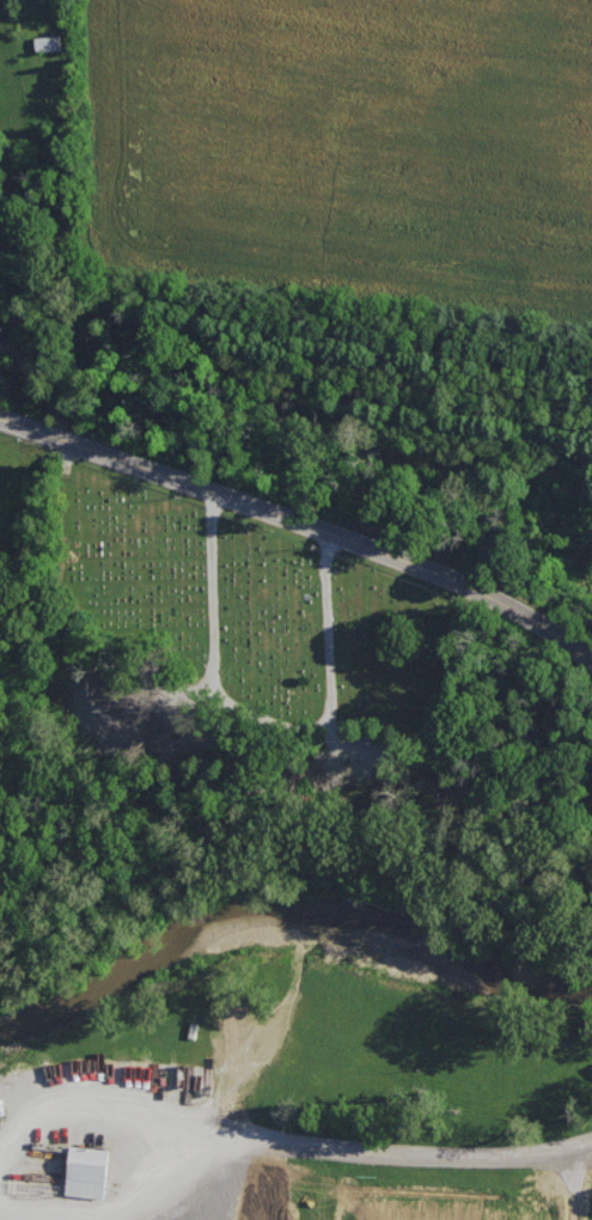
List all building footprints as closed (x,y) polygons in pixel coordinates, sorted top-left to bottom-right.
[(66,1193),(105,1198),(111,1148),(72,1144),(66,1193)]
